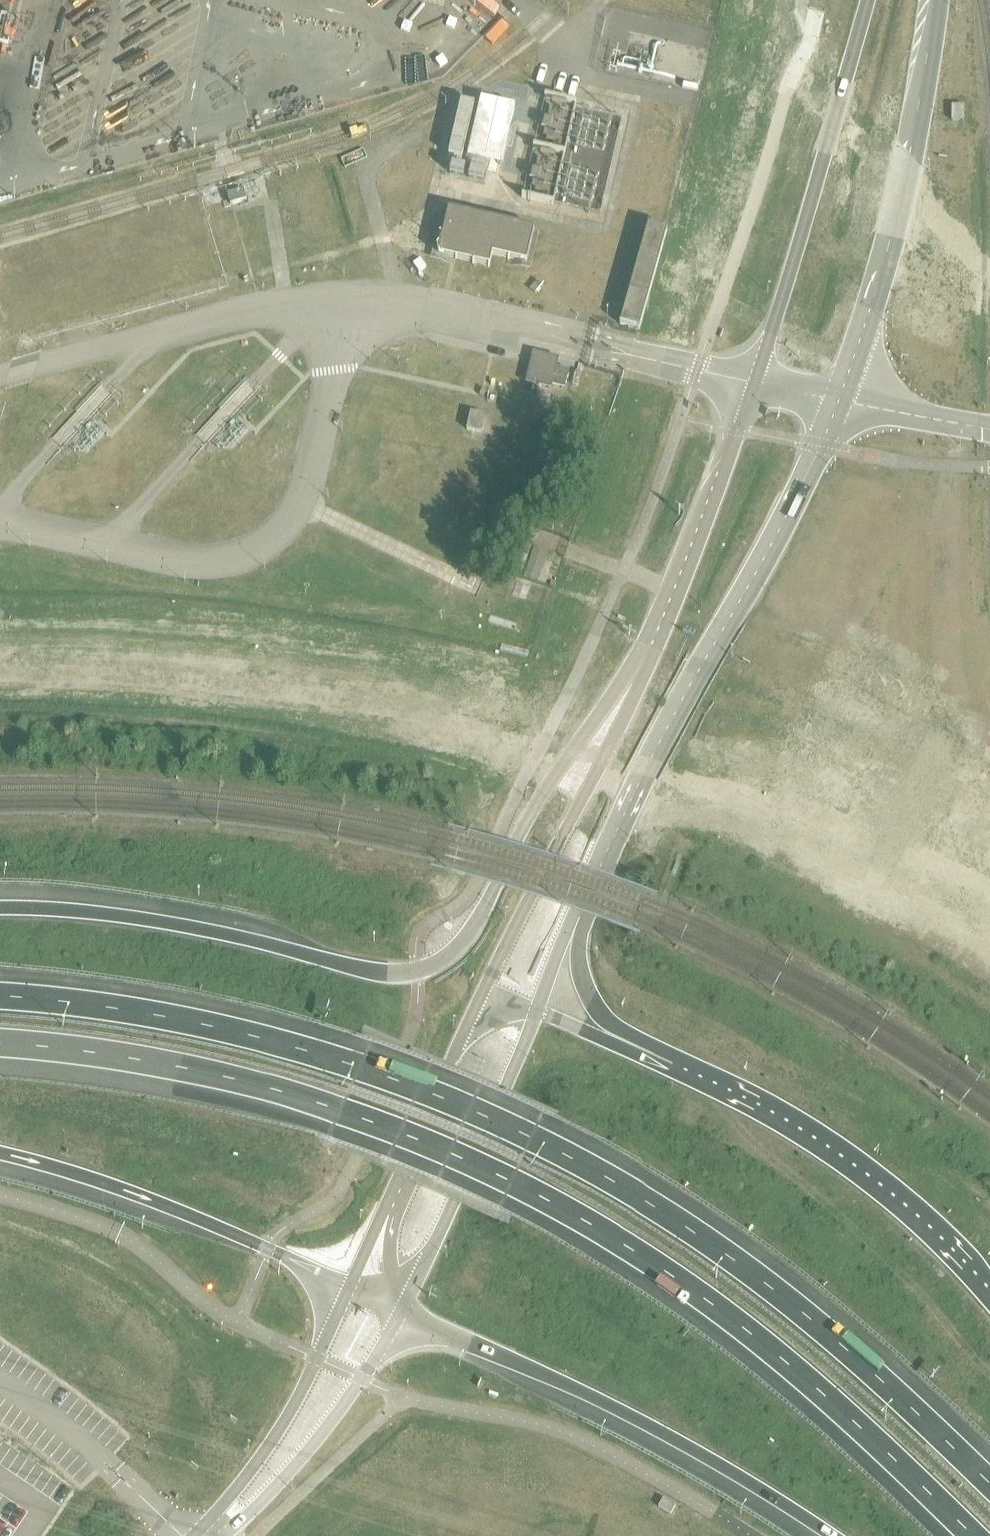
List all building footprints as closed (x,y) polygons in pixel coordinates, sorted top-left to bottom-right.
[(480,100),(467,156),(501,164),(514,108),(480,100)] [(683,106),(681,113),(694,116),(695,109),(683,106)] [(963,121),(963,107),(951,106),(951,121),(963,121)] [(245,201),(242,190),(226,195),(229,205),(245,201)] [(491,256),(506,259),(525,263),(533,230),(447,210),(436,255),(488,267),(491,256)] [(621,325),(639,330),(667,231),(649,226),(621,325)] [(531,353),(524,384),(550,390),(551,387),(564,390),(568,371),(555,368),(557,359),(531,353)] [(465,432),(480,435),(484,417),(469,414),(465,432)]
